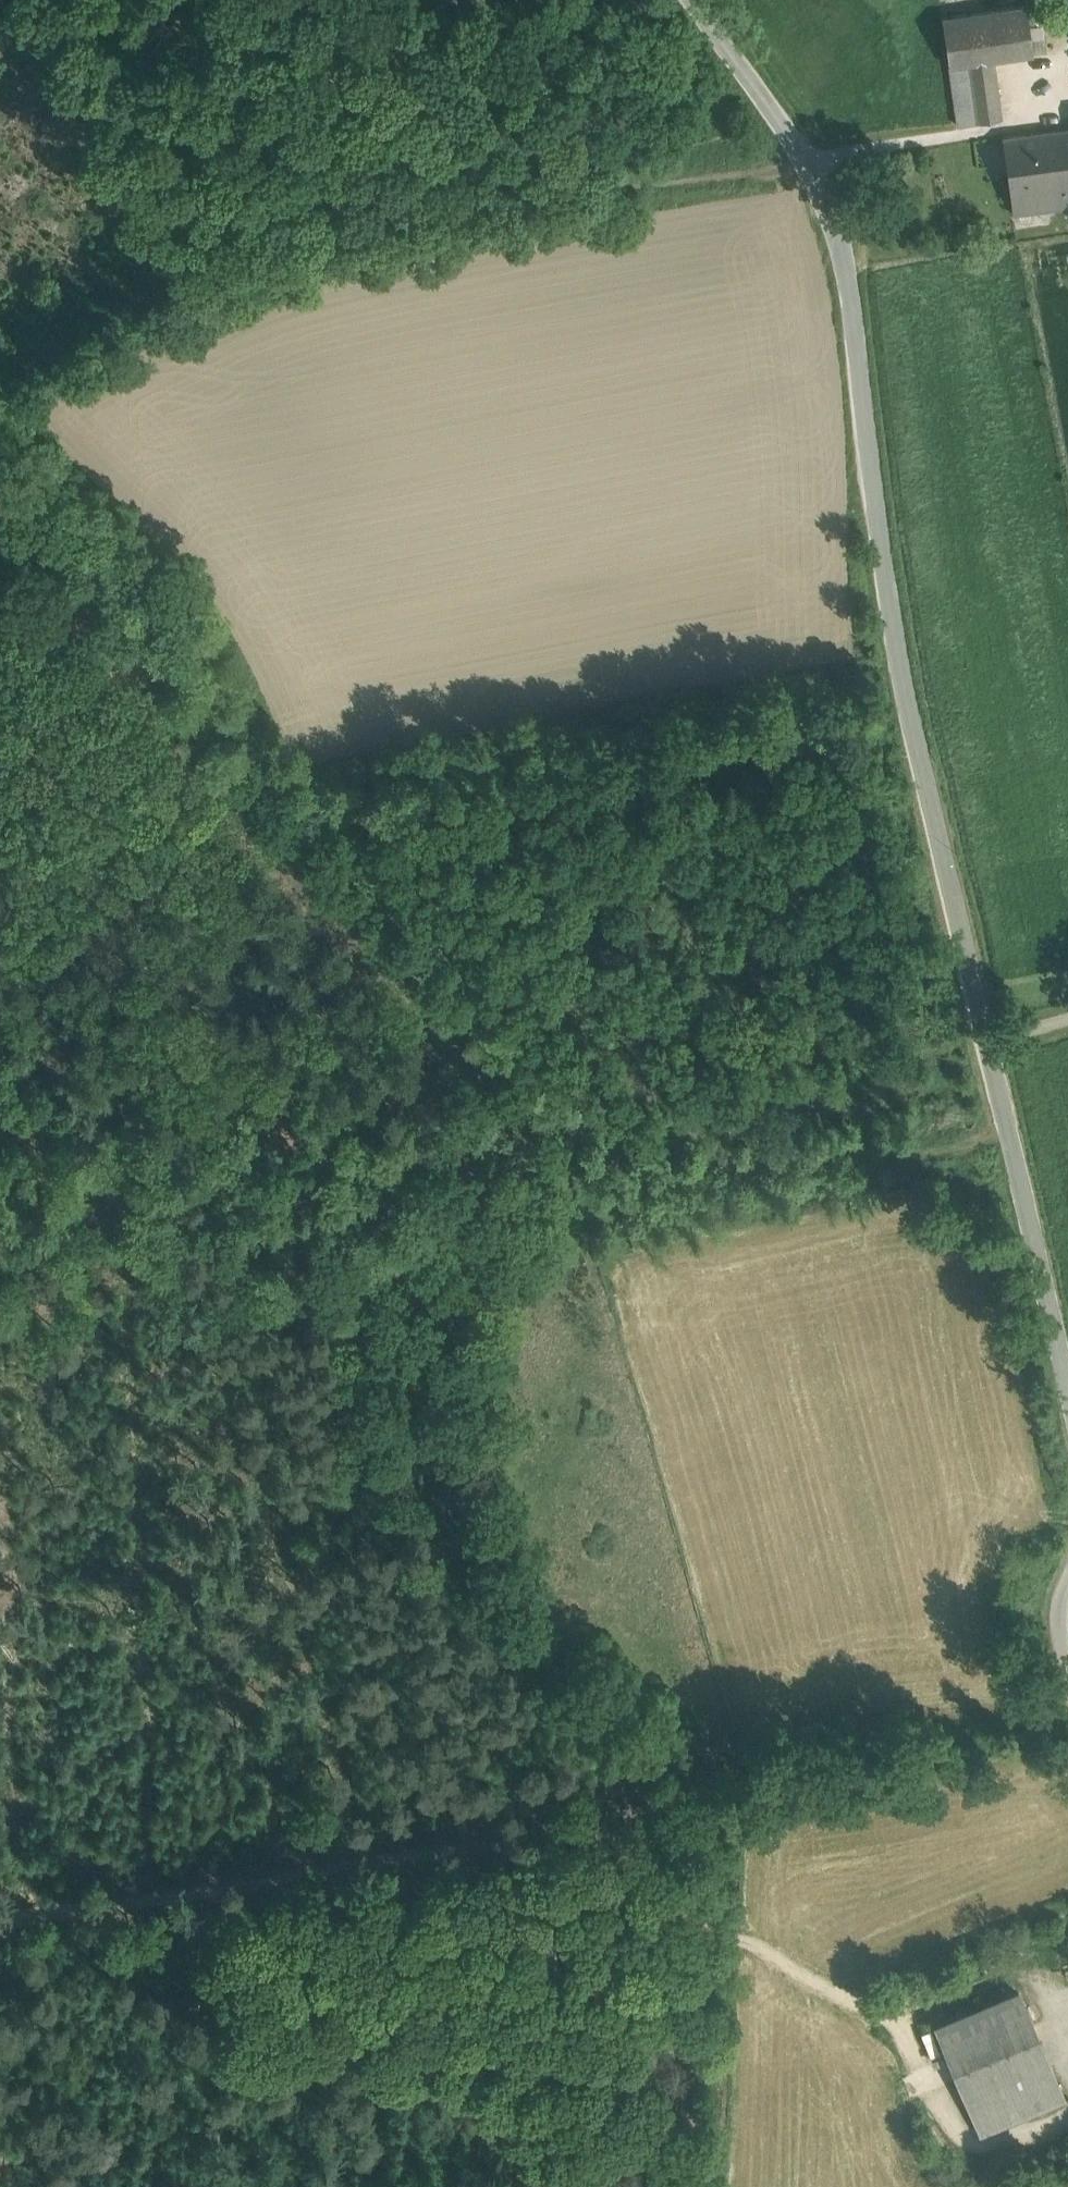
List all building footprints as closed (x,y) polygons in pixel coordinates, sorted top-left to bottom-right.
[(942,13),(956,123),(1004,116),(996,57),(1033,52),(1026,2),(942,13)] [(1007,135),(1016,212),(1067,206),(1067,128),(1007,135)] [(937,2015),(985,2130),(1067,2096),(1067,2081),(1026,1979),(937,2015)]
